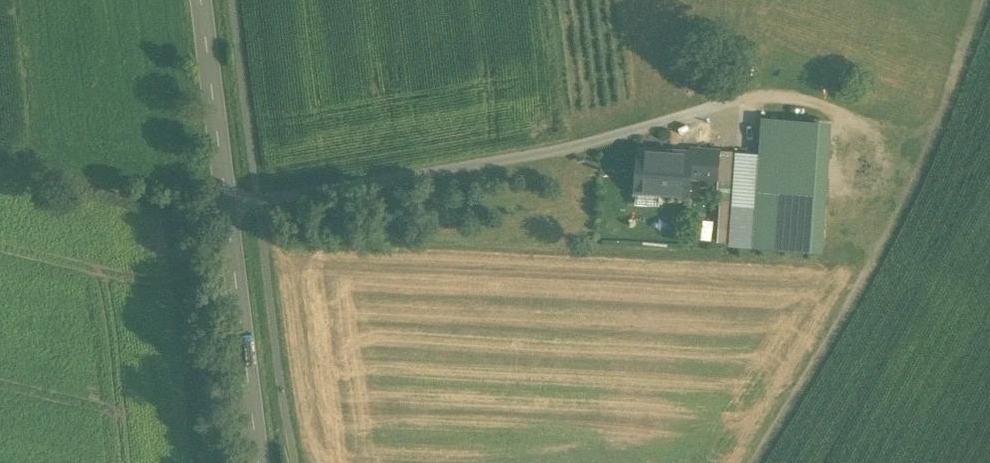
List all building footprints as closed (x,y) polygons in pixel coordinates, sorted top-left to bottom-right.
[(811,248),(820,123),(764,119),(756,245),(811,248)] [(830,123),(820,123),(811,248),(811,249),(822,249),(830,123)] [(734,179),(737,150),(691,146),(689,152),(638,149),(635,189),(688,193),(690,176),(701,177),(701,184),(716,185),(717,179),(734,179)] [(713,221),(693,218),(691,238),(711,240),(713,221)]
